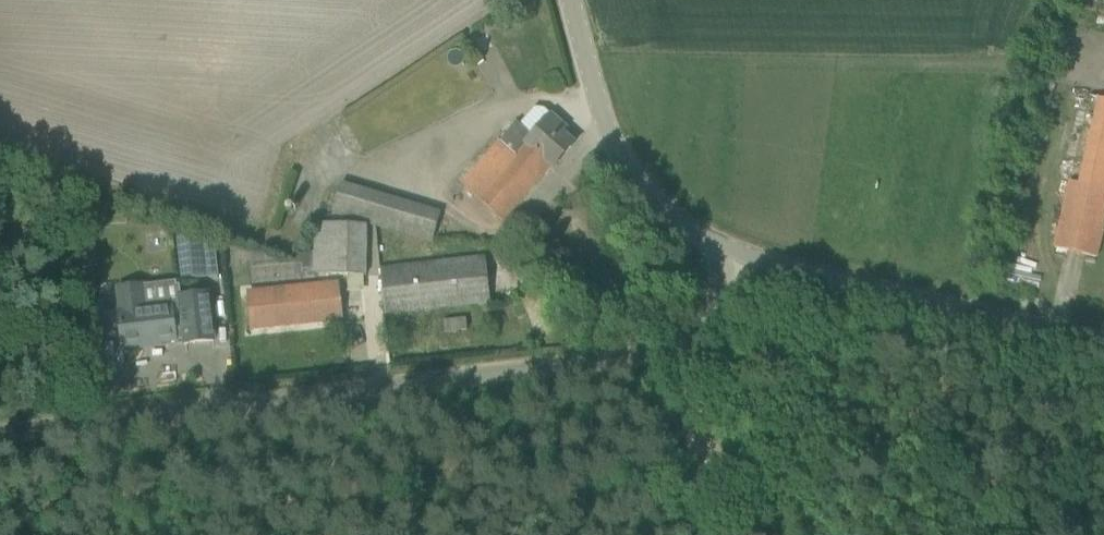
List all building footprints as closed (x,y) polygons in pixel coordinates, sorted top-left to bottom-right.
[(1070,181),(1055,248),(1097,258),(1103,225),(1103,100),(1098,98),(1078,183),(1070,181)] [(513,125),(514,126),(463,186),(504,222),(554,168),(575,144),(562,133),(566,129),(552,116),(533,137),(517,123),(515,125),(514,124),(513,125)] [(441,214),(423,209),(415,238),(433,244),(441,214)] [(359,275),(360,222),(310,221),(309,274),(359,275)] [(178,238),(183,282),(204,280),(202,262),(200,243),(199,236),(178,238)] [(381,270),(386,315),(491,303),(486,259),(381,270)] [(338,285),(248,295),(252,328),(342,318),(338,285)] [(175,342),(176,342),(176,339),(185,338),(186,345),(214,342),(208,295),(180,298),(181,305),(147,309),(144,286),(118,289),(121,312),(119,312),(123,348),(143,346),(143,343),(175,339),(175,342)] [(445,333),(467,331),(466,319),(444,321),(445,333)]
